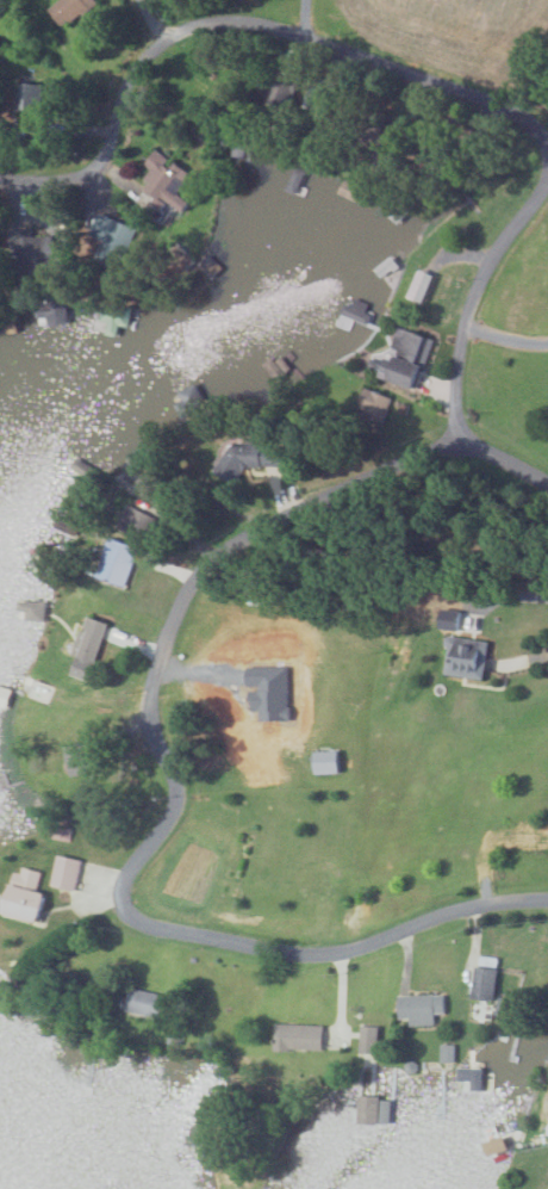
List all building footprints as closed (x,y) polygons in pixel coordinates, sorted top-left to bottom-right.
[(96,0),(58,0),(47,10),(64,29),(96,0)] [(19,107),(40,108),(41,83),(20,82),(19,107)] [(191,173),(155,149),(143,166),(149,169),(139,184),(163,201),(156,212),(161,215),(169,203),(180,211),(187,201),(177,194),(191,173)] [(284,190),(295,194),(305,169),(294,164),(284,190)] [(362,187),(342,180),(337,195),(357,202),(362,187)] [(135,229),(99,212),(88,234),(104,241),(96,258),(117,268),(135,229)] [(423,301),(433,275),(418,269),(409,296),(423,301)] [(366,326),(372,315),(364,311),(368,304),(350,296),(341,314),(366,326)] [(127,327),(132,309),(100,300),(93,328),(116,334),(119,325),(127,327)] [(35,305),(37,325),(67,322),(65,301),(35,305)] [(432,339),(397,326),(389,347),(397,350),(393,360),(385,358),(378,377),(413,390),(432,339)] [(354,417),(379,426),(389,397),(364,388),(354,417)] [(240,479),(241,467),(259,467),(260,436),(223,435),(222,478),(240,479)] [(152,516),(125,506),(116,530),(144,540),(152,516)] [(123,587),(137,548),(109,537),(94,576),(123,587)] [(23,611),(23,620),(42,622),(44,602),(19,600),(18,611),(23,611)] [(109,624),(88,617),(83,631),(78,629),(69,654),(76,657),(70,675),(89,681),(109,624)] [(438,629),(458,631),(459,621),(439,620),(438,629)] [(488,642),(448,636),(443,675),(483,680),(488,642)] [(8,709),(8,688),(0,688),(0,702),(0,709),(8,709)] [(93,773),(89,741),(65,745),(69,776),(93,773)] [(81,859),(57,853),(50,884),(73,890),(81,859)] [(37,920),(43,891),(35,889),(39,872),(11,866),(2,912),(37,920)] [(472,998),(495,999),(496,967),(473,966),(472,998)] [(125,1010),(155,1015),(159,992),(129,987),(125,1010)] [(434,1013),(444,1013),(443,993),(397,994),(397,1025),(434,1024),(434,1013)] [(494,1013),(506,1016),(511,1000),(499,996),(494,1013)] [(272,1048),(321,1050),(322,1024),(273,1022),(272,1048)] [(377,1024),(359,1024),(359,1052),(376,1052),(377,1024)] [(454,1044),(440,1044),(440,1061),(454,1061),(454,1044)] [(458,1090),(482,1090),(481,1066),(458,1066),(458,1090)] [(357,1122),(390,1123),(390,1096),(357,1095),(357,1122)]
